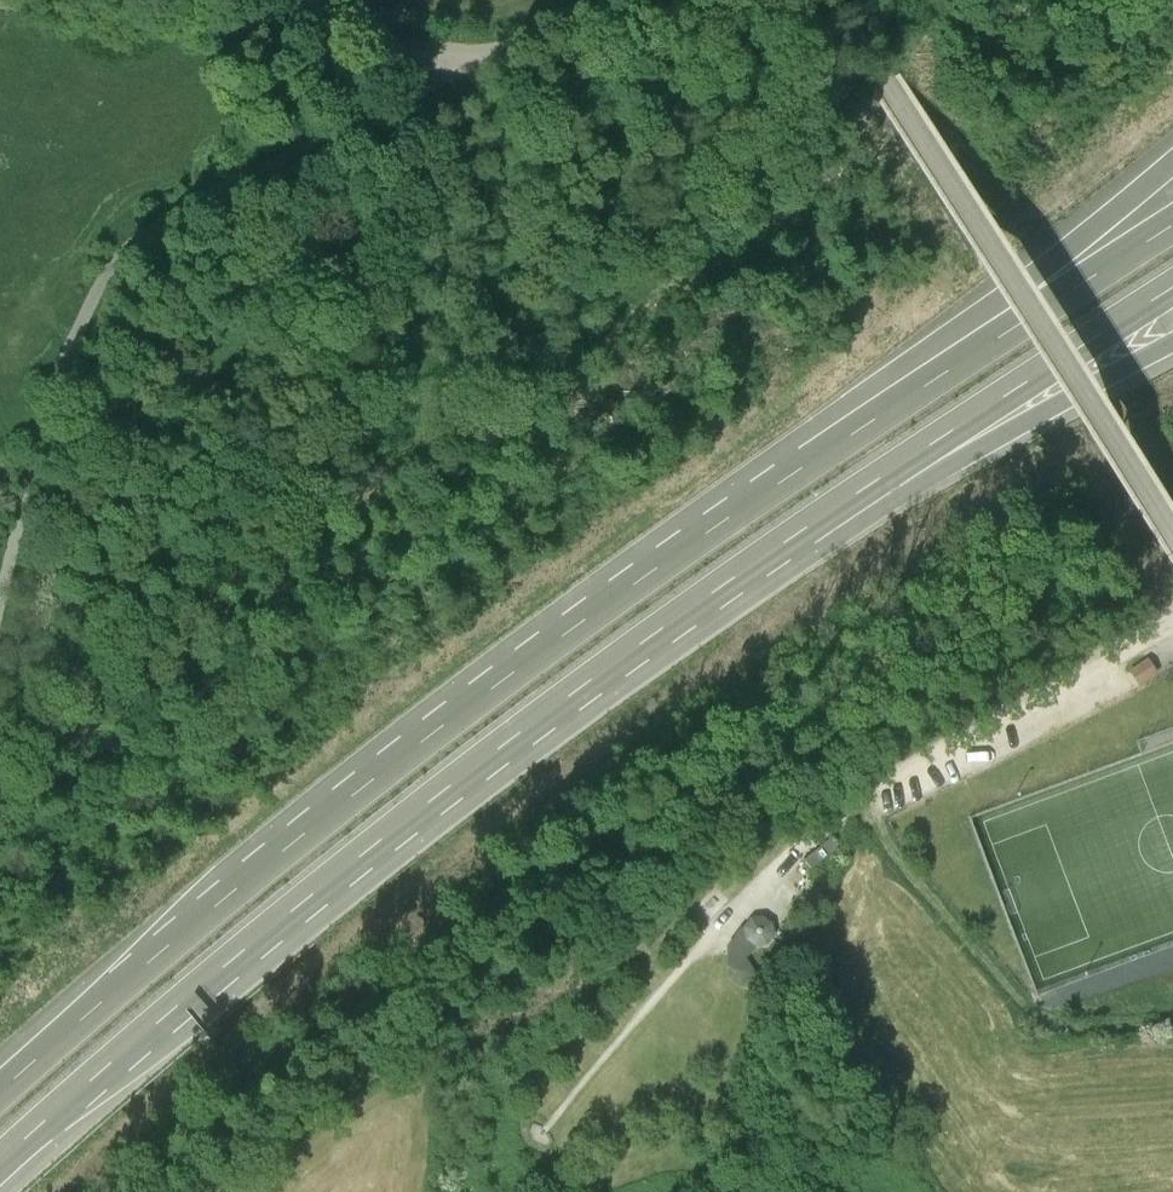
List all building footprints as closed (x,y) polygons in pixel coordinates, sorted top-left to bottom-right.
[(824,844),(822,846),(830,855),(840,847),(833,838),(824,844)] [(807,858),(803,861),(810,870),(830,855),(822,846),(807,858)] [(771,925),(761,918),(748,920),(741,929),(743,942),(753,949),(766,947),(773,937),(771,925)] [(745,960),(727,971),(737,987),(755,976),(745,960)]
